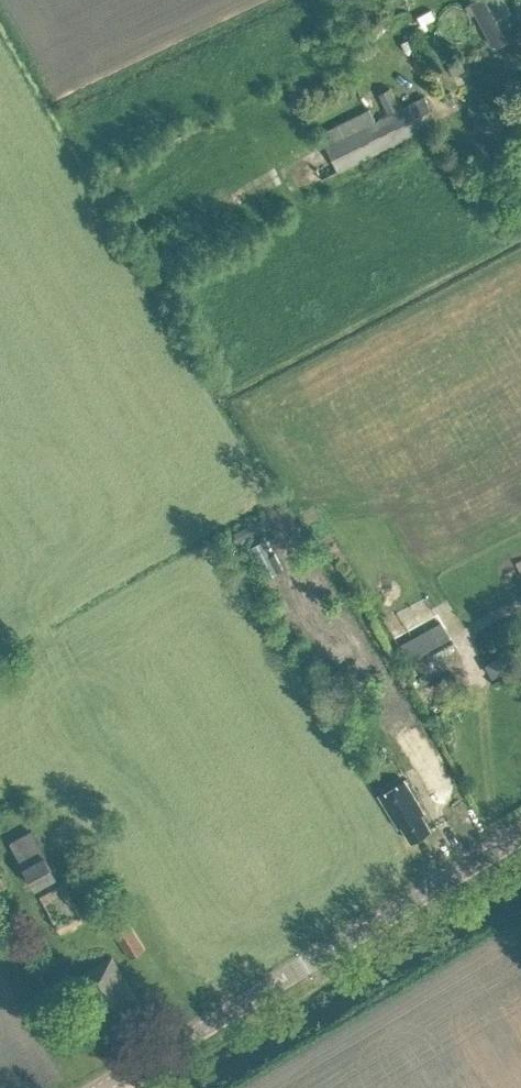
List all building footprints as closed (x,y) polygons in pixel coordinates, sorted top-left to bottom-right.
[(471,3),(495,47),(509,39),(488,0),(476,0),(471,3)] [(459,61),(448,67),(452,74),(462,69),(459,61)] [(389,86),(379,91),(388,111),(399,106),(389,86)] [(450,90),(442,94),(446,102),(455,98),(450,90)] [(376,121),(370,108),(320,133),(340,171),(438,122),(426,96),(376,121)] [(262,540),(253,545),(268,575),(278,570),(262,540)] [(401,639),(410,656),(454,635),(446,618),(401,639)] [(423,810),(404,777),(384,789),(379,792),(398,825),(401,823),(410,839),(430,827),(421,811),(423,810)] [(17,834),(25,853),(45,844),(37,825),(17,834)] [(45,852),(23,865),(37,888),(58,874),(45,852)] [(63,932),(85,919),(65,881),(41,894),(63,932)] [(131,956),(146,946),(131,921),(115,931),(131,956)] [(112,1038),(139,1022),(128,1003),(138,998),(114,955),(76,976),(100,1019),(101,1018),(112,1038)]
